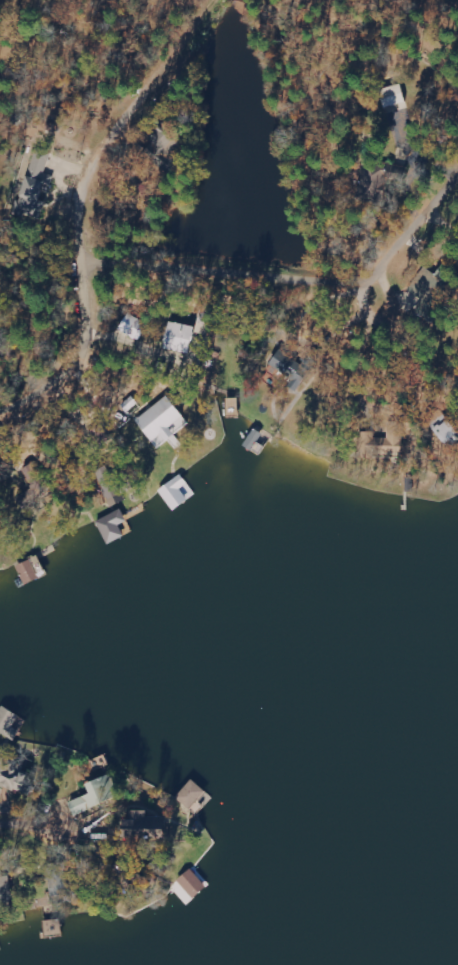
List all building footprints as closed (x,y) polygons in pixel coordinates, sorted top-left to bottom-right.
[(120,331),(140,342),(149,325),(130,314),(120,331)] [(195,326),(169,323),(166,351),(192,353),(195,326)] [(297,392),(311,371),(281,351),(271,365),(294,381),(289,387),(297,392)] [(159,450),(170,441),(177,451),(184,446),(175,434),(189,423),(169,397),(137,421),(159,450)] [(457,436),(457,429),(442,412),(429,424),(449,445),(457,436)] [(46,483),(33,465),(25,471),(37,489),(46,483)] [(108,545),(126,538),(121,526),(128,522),(123,511),(98,521),(108,545)] [(27,586),(41,579),(32,561),(18,567),(27,586)] [(20,716),(4,706),(0,712),(0,732),(16,741),(22,732),(14,727),(20,716)] [(30,796),(39,775),(0,758),(0,784),(30,796)] [(89,784),(93,793),(72,803),(78,816),(122,795),(112,773),(89,784)] [(178,799),(192,809),(206,790),(192,780),(178,799)] [(168,822),(133,818),(132,835),(167,838),(168,822)] [(208,888),(193,869),(179,880),(194,899),(208,888)] [(13,893),(12,878),(0,878),(0,894),(13,893)]
